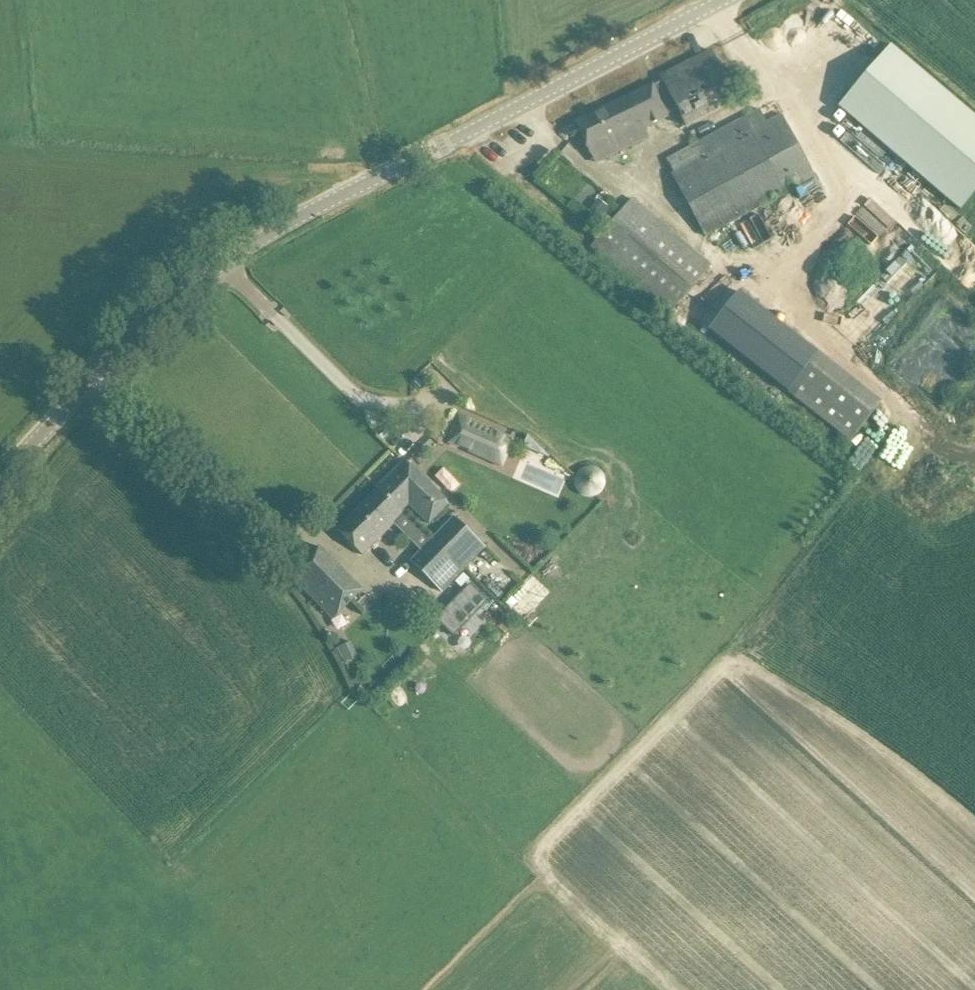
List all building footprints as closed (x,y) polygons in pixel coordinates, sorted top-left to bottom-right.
[(891,45),(839,106),(961,209),(974,193),(974,116),(891,45)] [(661,75),(687,126),(737,101),(711,50),(661,75)] [(653,84),(575,121),(590,151),(643,125),(644,127),(668,116),(653,84)] [(666,160),(708,237),(816,177),(781,115),(767,123),(759,109),(666,160)] [(592,246),(607,259),(670,312),(710,265),(632,199),(592,246)] [(601,200),(591,212),(603,222),(613,210),(601,200)] [(884,398),(740,289),(709,330),(853,439),(884,398)] [(490,432),(437,426),(433,454),(472,459),(474,444),(488,446),(490,432)] [(528,433),(523,445),(549,456),(550,453),(546,452),(547,450),(530,433),(528,433)] [(406,461),(378,489),(392,504),(394,503),(405,513),(403,510),(409,504),(429,523),(449,503),(420,475),(406,461)] [(337,529),(351,544),(362,555),(405,513),(394,503),(392,504),(378,489),(337,529)] [(457,518),(434,540),(465,570),(487,548),(461,522),(457,518)] [(434,540),(411,562),(442,594),(465,570),(434,540)] [(320,547),(291,575),(335,621),(363,592),(320,547)] [(437,619),(455,637),(489,602),(471,585),(437,619)] [(344,659),(352,655),(346,643),(338,647),(344,659)]
